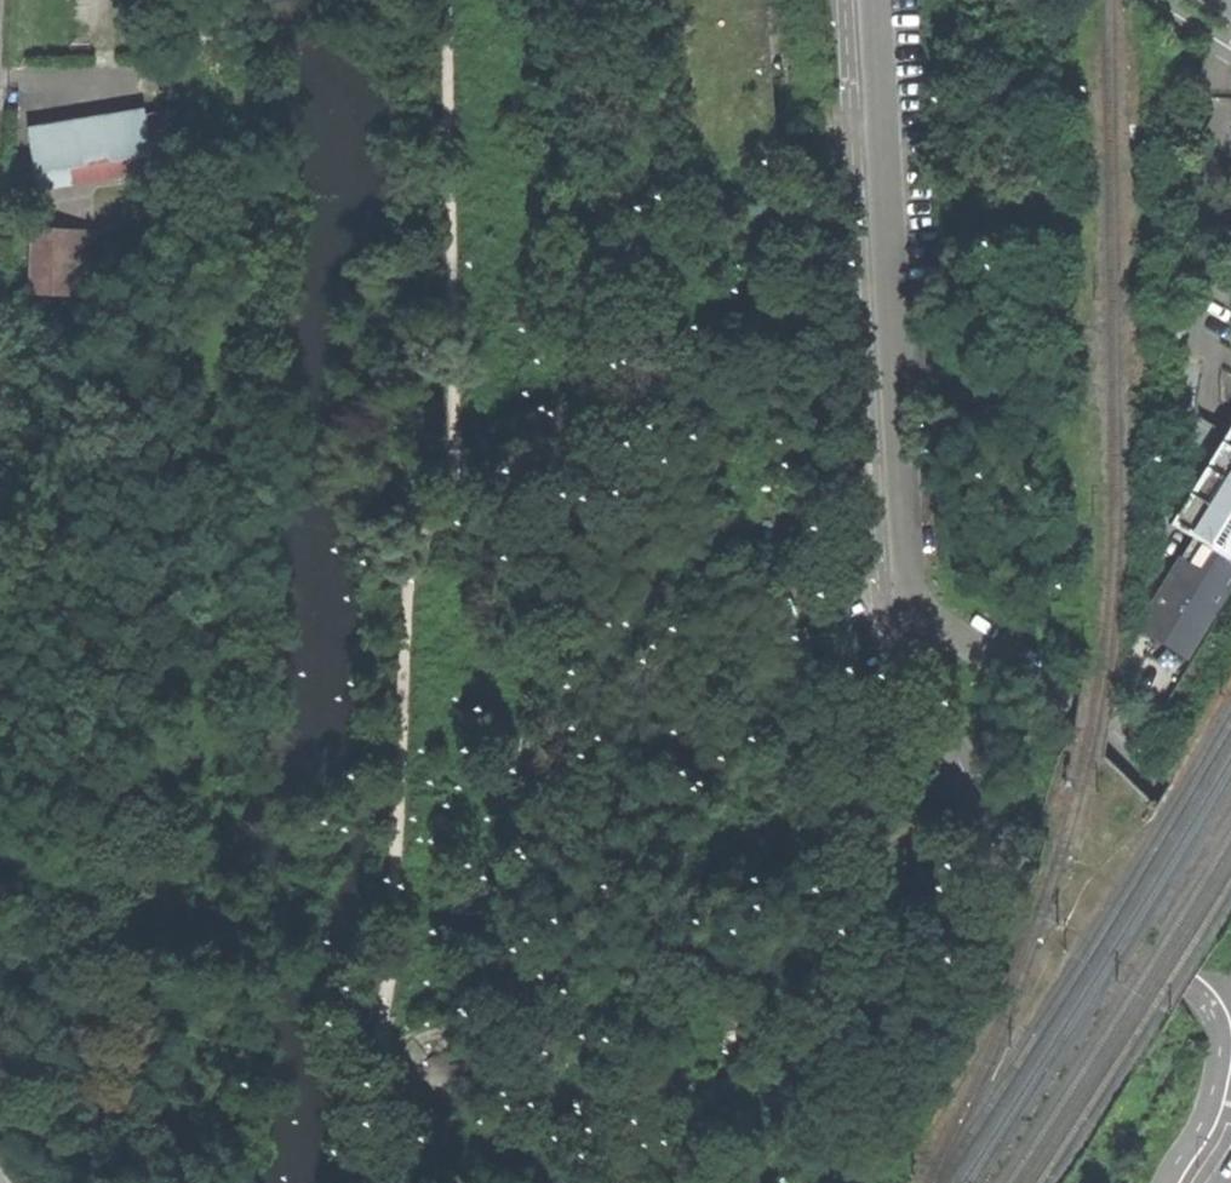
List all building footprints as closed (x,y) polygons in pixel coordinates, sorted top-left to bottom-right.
[(147,113),(34,133),(45,195),(158,175),(147,113)] [(36,294),(95,296),(98,227),(38,225),(36,294)] [(1230,564),(1230,422),(1167,524),(1192,539),(1230,564)] [(1140,626),(1150,632),(1187,655),(1230,585),(1230,564),(1192,539),(1139,625),(1140,626)] [(1144,641),(1150,632),(1140,626),(1135,635),(1144,641)] [(434,1090),(437,1090),(449,1089),(451,1088),(461,1087),(467,1086),(462,1050),(456,1051),(446,1052),(444,1053),(432,1055),(429,1055),(427,1056),(425,1057),(423,1058),(421,1060),(420,1062),(418,1064),(417,1066),(417,1068),(416,1070),(416,1073),(416,1075),(417,1077),(418,1080),(419,1082),(420,1084),(422,1085),(423,1087),(425,1088),(428,1089),(430,1090),(432,1091),(434,1090)]
